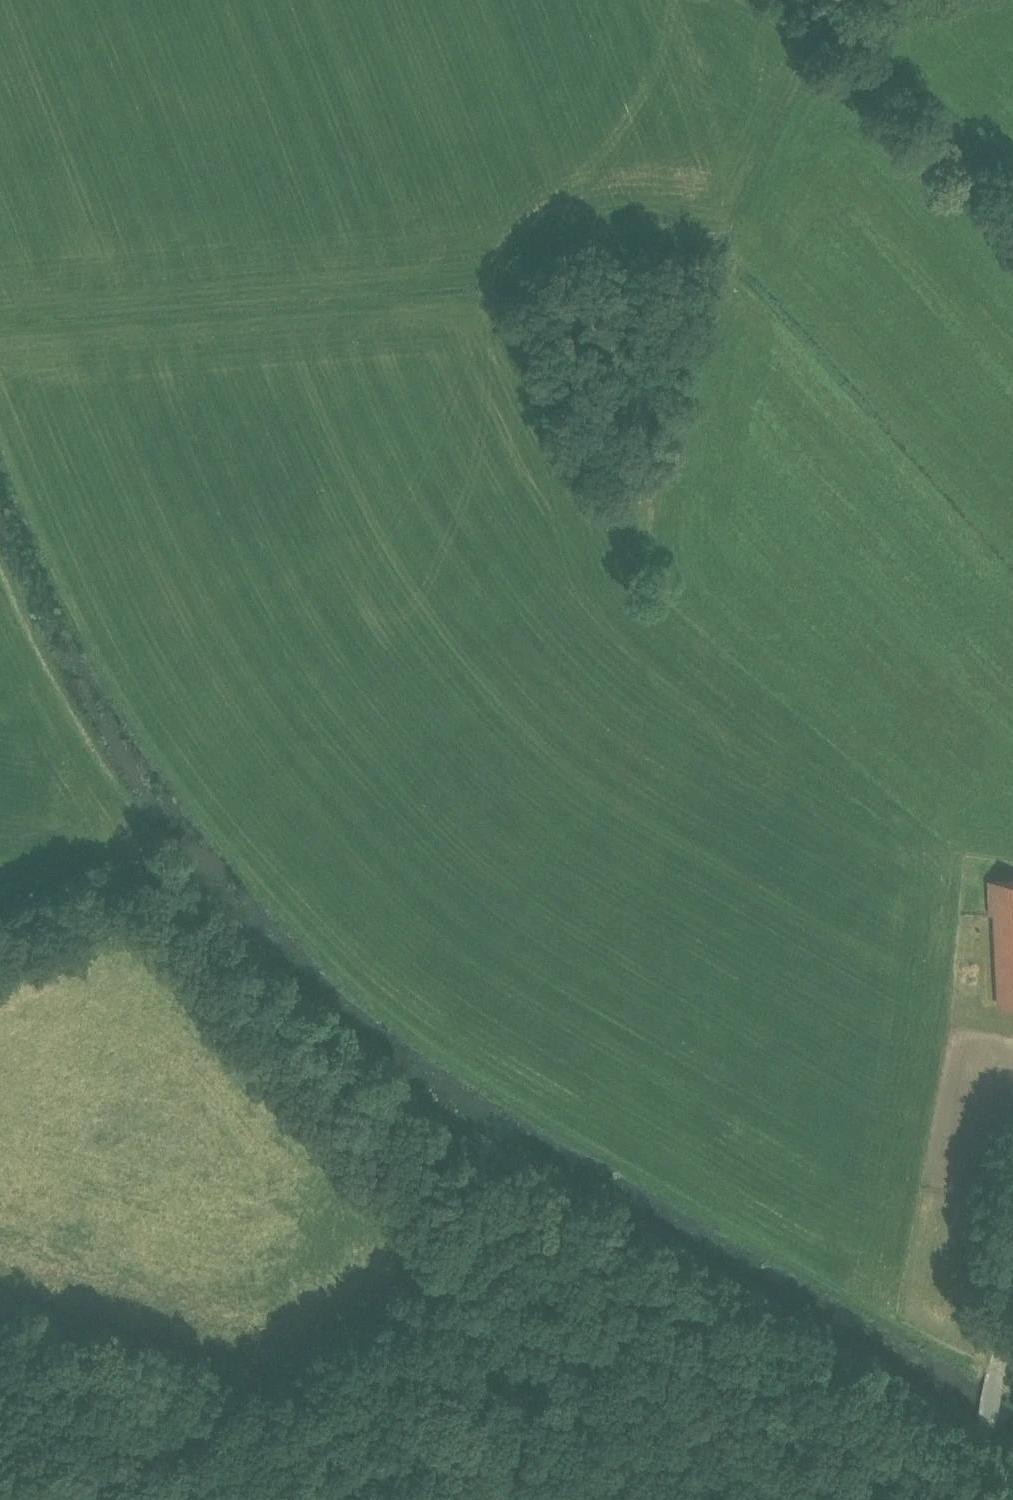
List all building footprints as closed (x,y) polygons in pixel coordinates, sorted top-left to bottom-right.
[(990,881),(991,913),(995,913),(1000,1004),(1012,1003),(1012,880),(990,881)]
